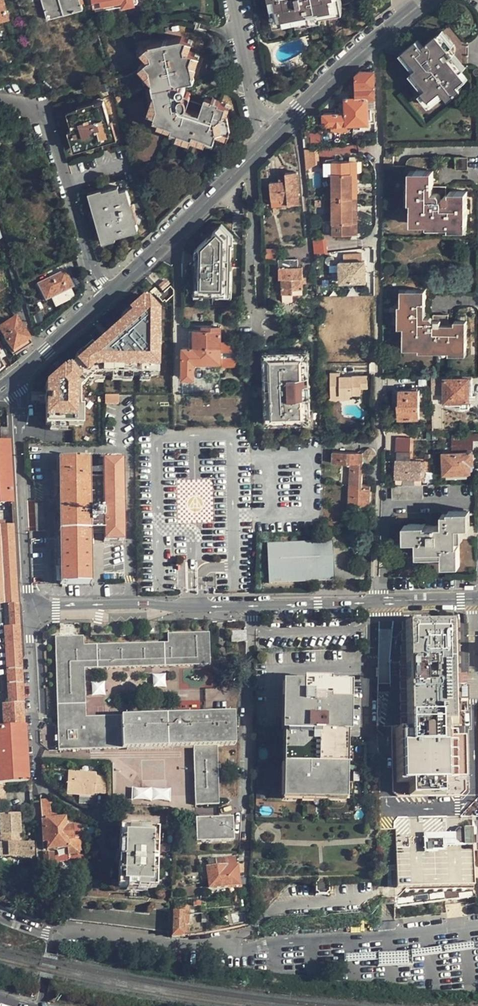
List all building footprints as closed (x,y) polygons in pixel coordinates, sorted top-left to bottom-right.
[(10,16),(6,0),(0,0),(0,19),(10,16)] [(82,0),(44,0),(49,17),(84,8),(82,0)] [(124,4),(123,0),(120,0),(96,4),(97,9),(124,4)] [(274,25),(296,21),(297,25),(321,21),(320,17),(344,12),(342,0),(336,0),(337,7),(319,11),(320,14),(296,19),(295,15),(279,18),(276,0),(270,0),(274,25)] [(279,18),(295,15),(296,19),(320,14),(319,11),(337,7),(336,0),(276,0),(279,18)] [(418,39),(399,54),(413,70),(408,73),(423,91),(418,94),(429,107),(444,94),(449,100),(461,90),(459,87),(467,80),(460,72),(466,67),(468,42),(451,21),(423,45),(418,39)] [(158,106),(155,117),(160,119),(173,124),(173,127),(193,134),(194,131),(215,138),(219,128),(230,132),(233,125),(229,113),(225,112),(228,103),(221,101),(221,99),(216,97),(215,99),(207,96),(204,102),(190,97),(191,91),(188,89),(186,89),(185,85),(184,84),(180,83),(180,82),(182,81),(183,80),(191,79),(191,74),(194,73),(191,57),(193,51),(186,48),(185,44),(187,38),(182,36),(151,41),(145,47),(152,55),(146,61),(150,65),(153,80),(157,80),(159,90),(155,93),(158,106)] [(313,126),(333,125),(349,124),(369,123),(369,107),(376,106),(375,70),(359,71),(356,74),(357,97),(346,97),(346,113),(314,114),(313,126)] [(73,132),(76,143),(90,139),(91,141),(116,134),(113,121),(110,122),(105,100),(69,110),(75,131),(73,132)] [(20,152),(31,149),(28,136),(17,139),(20,152)] [(319,162),(318,147),(305,148),(307,169),(319,162)] [(14,168),(20,166),(18,158),(11,159),(14,168)] [(333,175),(333,197),(358,197),(357,161),(325,161),(325,175),(333,175)] [(468,191),(451,190),(451,193),(451,202),(430,201),(429,187),(434,187),(434,170),(417,169),(416,201),(413,201),(413,218),(429,218),(429,221),(451,221),(451,224),(468,224),(468,191)] [(286,172),(287,179),(270,180),(272,199),(282,199),(282,201),(288,201),(289,203),(300,203),(297,172),(286,172)] [(120,190),(119,186),(104,190),(96,192),(98,203),(96,203),(103,229),(105,228),(108,236),(138,228),(127,188),(120,190)] [(358,234),(358,197),(333,197),(334,221),(325,221),(326,234),(358,234)] [(197,237),(196,294),(231,295),(232,225),(213,225),(213,237),(197,237)] [(327,238),(314,240),(316,250),(329,249),(327,238)] [(367,281),(366,253),(344,254),(345,261),(341,261),(341,281),(367,281)] [(279,259),(279,267),(299,267),(299,259),(279,259)] [(299,267),(279,267),(279,277),(280,278),(283,278),(283,292),(294,292),(294,288),(303,288),(303,282),(306,282),(306,277),(302,277),(302,267),(299,267)] [(66,272),(39,286),(46,301),(73,288),(66,272)] [(425,290),(407,290),(407,305),(405,305),(404,343),(421,343),(421,346),(451,346),(451,349),(467,349),(467,321),(456,320),(456,328),(421,328),(422,305),(425,305),(425,290)] [(0,330),(0,333),(13,353),(30,341),(22,328),(27,324),(19,300),(9,307),(16,319),(0,330)] [(160,321),(161,321),(161,310),(163,310),(163,300),(151,300),(151,310),(144,310),(143,321),(146,321),(146,326),(160,324),(160,321)] [(119,303),(119,302),(101,318),(101,352),(114,352),(114,349),(122,350),(121,357),(126,358),(126,366),(133,366),(133,337),(122,337),(121,303),(119,303)] [(146,340),(164,341),(164,324),(160,324),(146,326),(146,340)] [(195,363),(221,362),(222,341),(221,325),(204,324),(203,329),(194,328),(194,347),(184,347),(183,378),(195,377),(195,363)] [(221,367),(227,367),(239,367),(239,342),(222,341),(221,362),(221,367)] [(82,348),(83,352),(74,353),(76,372),(85,371),(85,372),(96,371),(93,347),(82,348)] [(174,348),(165,348),(165,367),(174,367),(174,348)] [(309,350),(269,351),(270,357),(303,355),(304,375),(310,375),(309,350)] [(311,397),(305,398),(306,418),(273,419),(270,357),(269,351),(264,352),(266,425),(312,423),(311,397)] [(306,418),(305,398),(304,375),(303,355),(270,357),(273,419),(306,418)] [(164,400),(166,400),(174,400),(174,367),(165,367),(164,400)] [(225,377),(239,377),(239,367),(227,367),(225,377)] [(342,372),(332,372),(332,392),(343,392),(343,395),(352,395),(363,395),(362,388),(370,388),(370,376),(342,376),(342,372)] [(445,402),(469,401),(470,377),(444,377),(445,402)] [(420,418),(420,389),(400,389),(400,403),(399,403),(399,417),(420,418)] [(343,392),(332,392),(333,400),(352,400),(352,395),(343,395),(343,392)] [(106,396),(106,404),(119,403),(119,396),(106,396)] [(242,416),(243,398),(184,396),(183,416),(242,416)] [(101,425),(100,402),(80,402),(80,425),(101,425)] [(451,433),(452,449),(474,449),(474,439),(477,439),(477,433),(451,433)] [(275,437),(264,437),(265,446),(276,446),(275,437)] [(9,442),(0,443),(0,502),(12,501),(9,442)] [(363,483),(363,451),(334,450),(334,462),(350,463),(349,511),(369,512),(371,484),(363,483)] [(474,463),(473,451),(443,451),(444,473),(472,473),(471,463),(474,463)] [(91,583),(90,535),(90,530),(89,479),(88,458),(59,459),(61,583),(91,583)] [(124,461),(103,461),(103,479),(104,530),(104,535),(104,542),(125,542),(124,461)] [(423,461),(395,461),(395,478),(420,479),(420,477),(422,478),(423,477),(424,476),(425,475),(425,473),(425,472),(423,470),(423,461)] [(90,530),(104,530),(103,479),(89,479),(90,530)] [(423,499),(423,485),(415,485),(392,485),(392,499),(423,499)] [(35,532),(36,543),(36,547),(45,546),(43,504),(34,504),(35,532)] [(425,524),(407,524),(408,541),(418,541),(418,551),(444,551),(444,563),(460,562),(459,545),(457,545),(457,527),(467,526),(467,511),(450,510),(449,513),(443,513),(443,525),(425,526),(425,524)] [(13,527),(0,527),(0,604),(9,604),(10,628),(5,628),(8,704),(2,704),(3,727),(0,727),(0,783),(27,781),(13,527)] [(268,583),(317,581),(317,559),(332,559),(332,542),(267,544),(268,583)] [(333,580),(332,559),(317,559),(317,581),(333,580)] [(403,622),(403,635),(401,635),(402,647),(400,647),(401,662),(400,663),(401,726),(405,726),(454,725),(460,725),(460,685),(460,674),(459,621),(403,622)] [(238,642),(245,642),(245,632),(231,632),(230,642),(238,642)] [(61,637),(55,638),(57,704),(84,703),(83,669),(180,666),(209,665),(208,633),(166,634),(167,643),(82,645),(82,637),(80,637),(71,637),(61,637)] [(329,686),(302,685),(286,685),(285,732),(287,733),(287,795),(340,795),(341,734),(344,734),(344,686),(329,686)] [(85,717),(84,703),(57,704),(57,722),(58,750),(177,747),(192,747),(194,805),(217,804),(217,746),(233,746),(233,714),(208,714),(85,717)] [(455,783),(454,757),(454,734),(454,725),(405,726),(405,730),(393,730),(393,759),(394,785),(406,784),(407,799),(425,799),(446,799),(446,783),(455,783)] [(466,734),(454,734),(454,757),(467,757),(466,734)] [(467,783),(467,757),(454,757),(455,783),(467,783)] [(103,794),(104,778),(94,777),(95,774),(68,772),(66,795),(93,797),(94,793),(103,794)] [(133,788),(133,800),(172,800),(172,788),(133,788)] [(40,802),(41,819),(50,819),(48,802),(40,802)] [(20,844),(19,814),(0,815),(0,844),(20,844)] [(455,817),(393,818),(395,906),(477,897),(477,894),(474,891),(474,821),(459,821),(455,817)] [(64,818),(50,819),(41,819),(43,843),(45,843),(46,850),(68,849),(69,855),(78,854),(77,838),(73,839),(72,826),(65,827),(64,818)] [(232,842),(232,818),(195,819),(196,843),(232,842)] [(157,829),(120,828),(118,886),(154,888),(157,829)] [(0,844),(0,858),(33,858),(33,843),(20,844),(0,844)] [(215,867),(209,867),(206,868),(208,888),(239,886),(237,865),(224,866),(224,858),(214,859),(214,862),(215,867)] [(328,895),(328,880),(315,880),(315,895),(328,895)] [(63,919),(168,932),(169,912),(72,903),(70,913),(64,912),(63,919)] [(172,919),(171,938),(188,936),(188,913),(175,912),(175,919),(172,919)] [(349,965),(409,964),(409,951),(348,952),(349,965)]
